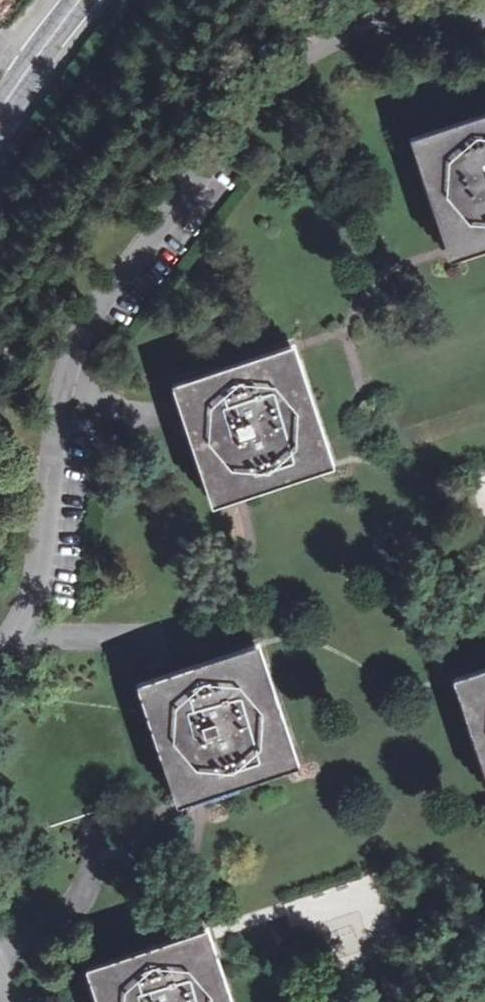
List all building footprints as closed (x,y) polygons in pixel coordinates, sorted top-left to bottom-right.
[(420,145),(455,251),(484,240),(484,123),(420,145)] [(324,459),(290,353),(184,388),(218,494),(324,459)] [(288,758),(253,652),(148,686),(183,792),(288,758)] [(463,683),(484,751),(484,676),(463,683)] [(203,936),(98,969),(108,1001),(225,1001),(203,936)]
